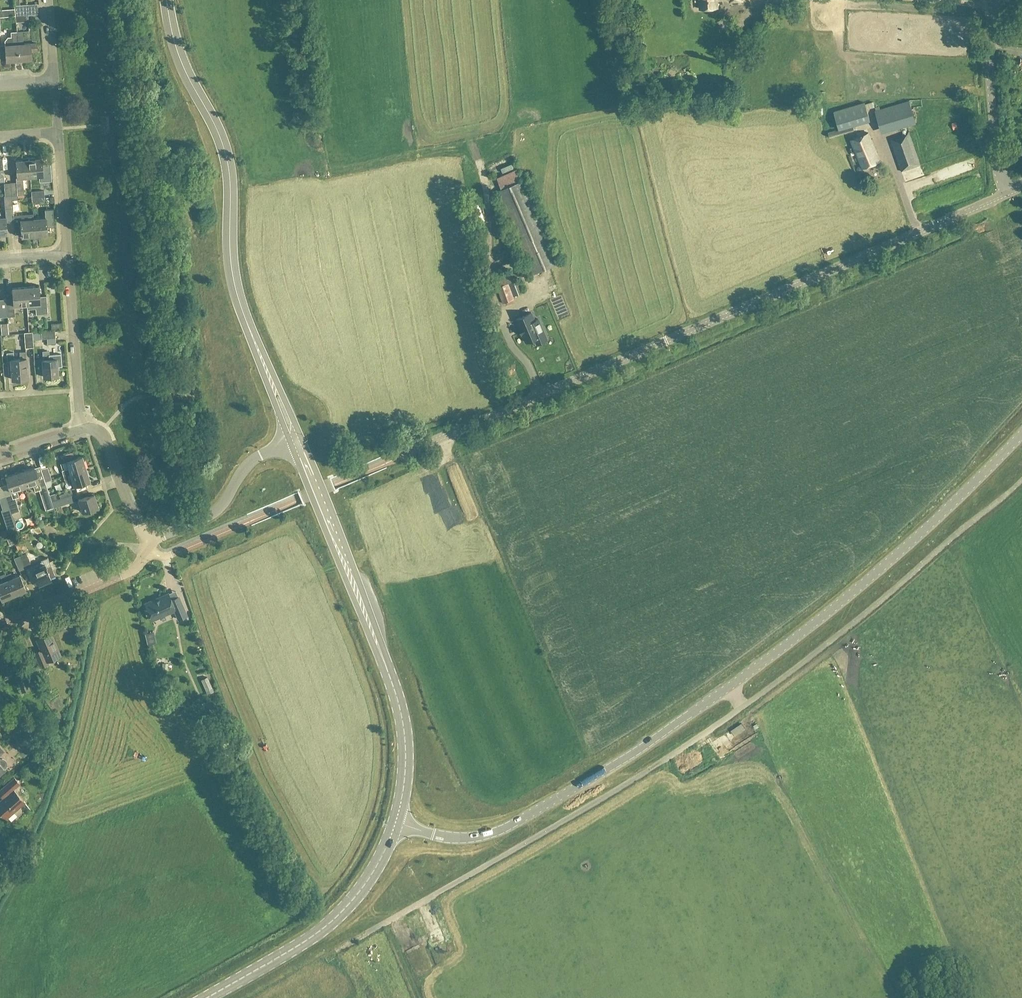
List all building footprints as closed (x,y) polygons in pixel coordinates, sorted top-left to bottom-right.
[(700,9),(717,8),(717,0),(700,0),(700,9)] [(16,16),(28,15),(27,5),(15,6),(16,16)] [(30,23),(23,25),(27,39),(34,37),(30,23)] [(19,59),(17,32),(12,32),(12,37),(8,37),(5,41),(7,60),(19,59)] [(17,32),(19,59),(32,58),(32,51),(38,51),(37,43),(31,43),(24,44),(23,32),(17,32)] [(910,100),(875,111),(882,133),(916,124),(910,100)] [(870,121),(867,109),(875,107),(873,102),(865,105),(865,102),(834,112),(839,130),(853,126),(870,121)] [(853,126),(839,130),(836,131),(836,130),(828,132),(829,137),(854,130),(853,126)] [(902,172),(921,165),(909,132),(890,139),(902,172)] [(868,133),(851,140),(863,168),(880,161),(868,133)] [(29,158),(30,177),(43,176),(42,159),(35,159),(35,157),(29,158)] [(23,178),(30,177),(29,158),(23,158),(23,160),(16,161),(18,178),(16,178),(17,183),(11,183),(12,195),(18,195),(18,198),(24,198),(23,178)] [(498,175),(501,185),(523,179),(521,170),(498,175)] [(560,263),(525,179),(496,192),(531,275),(560,263)] [(35,238),(34,219),(33,214),(13,216),(14,222),(15,230),(22,230),(22,237),(29,237),(29,239),(35,238)] [(41,238),(41,236),(48,235),(46,218),(34,219),(35,238),(41,238)] [(496,277),(500,287),(497,288),(503,304),(514,299),(514,297),(525,293),(520,279),(516,281),(513,271),(496,277)] [(39,286),(26,287),(27,305),(28,310),(36,309),(36,315),(48,314),(47,295),(40,296),(39,286)] [(14,299),(7,299),(8,317),(15,317),(14,306),(27,305),(26,287),(13,288),(14,299)] [(8,317),(7,299),(0,300),(0,318),(8,317)] [(531,311),(516,318),(519,326),(518,326),(521,333),(522,333),(525,341),(534,337),(537,343),(547,339),(538,318),(534,319),(531,311)] [(34,348),(33,339),(33,333),(33,332),(24,333),(26,348),(34,348)] [(62,366),(61,354),(50,355),(49,351),(43,352),(43,360),(44,377),(59,376),(58,367),(62,366)] [(14,353),(7,353),(8,362),(11,362),(12,380),(29,379),(27,358),(26,352),(20,353),(20,359),(14,359),(14,353)] [(82,457),(75,459),(73,452),(62,456),(64,463),(66,462),(68,469),(62,471),(63,476),(86,469),(82,457)] [(48,467),(42,469),(41,469),(46,482),(52,480),(48,467)] [(35,468),(21,472),(26,487),(34,484),(36,491),(40,490),(47,510),(54,508),(52,501),(50,495),(47,484),(41,486),(35,468)] [(90,481),(86,469),(63,476),(65,483),(72,481),(74,487),(90,481)] [(13,496),(6,498),(11,513),(12,513),(19,511),(20,511),(16,498),(20,496),(18,489),(26,487),(21,472),(7,477),(13,496)] [(73,495),(71,489),(50,495),(52,501),(73,495)] [(52,501),(54,508),(75,501),(73,495),(52,501)] [(98,507),(94,495),(78,500),(82,512),(98,507)] [(8,532),(16,529),(11,513),(6,498),(0,500),(0,502),(3,510),(1,510),(8,532)] [(19,511),(12,513),(14,520),(22,518),(19,511)] [(56,529),(50,532),(54,541),(60,538),(56,529)] [(41,549),(47,556),(53,551),(47,545),(41,549)] [(20,556),(25,568),(32,566),(27,553),(20,556)] [(183,553),(176,557),(179,561),(186,558),(183,553)] [(19,571),(25,568),(20,556),(14,559),(19,571)] [(39,585),(51,580),(51,578),(55,576),(48,558),(41,560),(43,565),(33,569),(39,585)] [(14,595),(6,575),(5,573),(0,575),(0,576),(1,579),(3,578),(4,581),(0,583),(0,595),(2,600),(14,595)] [(19,574),(13,577),(11,573),(6,575),(14,595),(26,590),(19,574)] [(187,616),(180,600),(178,596),(171,600),(168,594),(145,604),(152,620),(175,611),(179,620),(187,616)] [(37,640),(42,650),(35,652),(42,668),(49,664),(48,662),(62,656),(52,634),(37,640)] [(12,673),(17,671),(10,652),(0,656),(0,668),(4,676),(5,680),(14,677),(12,673)] [(38,667),(15,677),(22,693),(31,688),(28,681),(41,674),(38,667)] [(201,680),(207,695),(214,692),(208,677),(201,680)] [(744,724),(748,730),(738,735),(736,731),(716,741),(723,753),(755,736),(747,722),(744,724)] [(8,818),(26,802),(14,790),(21,784),(15,778),(2,789),(8,795),(0,802),(0,810),(8,818)]
